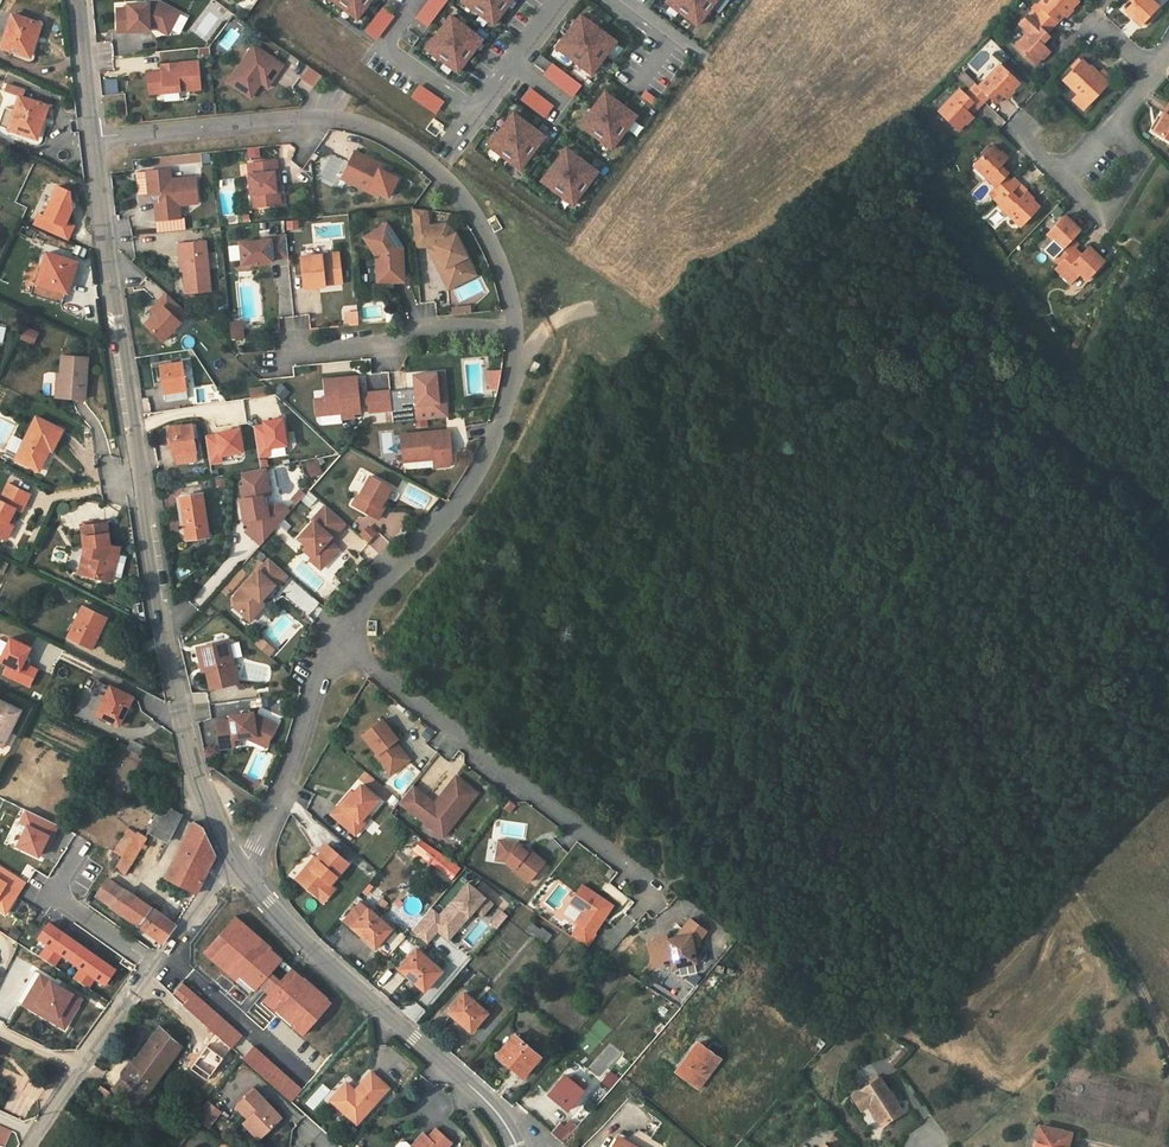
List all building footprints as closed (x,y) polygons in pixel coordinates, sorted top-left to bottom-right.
[(357,20),(370,2),(372,0),(330,0),(357,20)] [(418,18),(427,25),(446,0),(431,0),(418,18)] [(462,3),(493,26),(504,11),(512,0),(464,0),(462,3)] [(666,4),(697,27),(718,0),(669,0),(666,4)] [(1038,4),(1057,23),(1064,15),(1065,15),(1079,1),(1078,0),(1042,0),(1038,4)] [(1125,10),(1141,25),(1158,7),(1152,0),(1134,0),(1133,2),(1125,10)] [(117,9),(118,30),(138,29),(150,29),(149,23),(158,23),(170,29),(179,13),(159,2),(148,2),(148,3),(128,4),(128,8),(117,9)] [(1036,3),(1031,8),(1032,9),(1042,19),(1051,27),(1052,28),(1057,23),(1038,4),(1036,3)] [(215,4),(194,29),(205,39),(227,14),(215,4)] [(1032,9),(1027,15),(1037,24),(1042,19),(1032,9)] [(383,10),(367,31),(376,38),(392,17),(383,10)] [(567,31),(556,45),(591,71),(616,39),(581,12),(567,31)] [(1028,32),(1015,46),(1034,64),(1048,50),(1042,43),(1049,35),(1046,32),(1037,24),(1027,15),(1019,23),(1028,32)] [(29,57),(40,25),(12,16),(1,48),(29,57)] [(450,18),(426,50),(457,73),(469,57),(481,41),(450,18)] [(1042,19),(1037,24),(1046,32),(1051,27),(1042,19)] [(149,23),(150,29),(155,28),(168,34),(170,29),(158,23),(149,23)] [(411,47),(417,38),(408,31),(402,40),(411,47)] [(254,45),(229,82),(251,97),(261,82),(266,75),(273,80),(283,65),(254,45)] [(539,56),(533,64),(542,71),(548,62),(539,56)] [(1078,59),(1071,67),(1073,69),(1080,61),(1078,59)] [(1073,69),(1063,80),(1078,94),(1080,91),(1091,102),(1109,83),(1097,72),(1096,73),(1081,60),(1080,61),(1073,69)] [(162,72),(148,74),(150,94),(200,89),(198,61),(177,63),(177,71),(162,72)] [(161,65),(162,72),(177,71),(177,63),(161,65)] [(573,94),(580,85),(551,63),(544,73),(573,94)] [(1000,64),(979,86),(989,96),(996,103),(1003,95),(1005,97),(1019,82),(1000,64)] [(309,67),(301,79),(313,87),(321,75),(309,67)] [(963,72),(958,77),(971,89),(976,84),(963,72)] [(266,75),(261,82),(268,87),(273,80),(266,75)] [(976,84),(971,89),(983,101),(989,96),(979,86),(976,84)] [(43,118),(47,107),(21,99),(24,92),(6,86),(4,93),(19,99),(15,111),(9,129),(10,130),(9,134),(17,137),(31,145),(34,145),(36,144),(38,142),(46,119),(43,118)] [(435,112),(442,103),(421,86),(414,96),(435,112)] [(551,105),(529,89),(522,99),(544,115),(551,105)] [(592,106),(579,122),(611,146),(636,113),(604,89),(592,106)] [(959,89),(938,112),(958,130),(972,115),(971,114),(965,109),(973,101),(965,94),(959,89)] [(971,89),(965,94),(973,101),(978,106),(983,101),(971,89)] [(645,91),(641,95),(652,103),(655,99),(645,91)] [(1078,94),(1072,99),(1084,110),(1091,102),(1080,91),(1078,94)] [(973,101),(965,109),(971,114),(978,106),(973,101)] [(1153,130),(1168,140),(1168,103),(1153,130)] [(15,111),(5,107),(0,122),(0,126),(9,129),(15,111)] [(500,127),(487,144),(519,168),(544,134),(512,111),(500,127)] [(976,162),(973,165),(996,186),(989,193),(995,198),(999,194),(1006,187),(1011,181),(1012,181),(1006,175),(1008,173),(1000,166),(1007,159),(992,145),(989,148),(976,162)] [(555,160),(541,179),(572,203),(597,170),(566,146),(555,160)] [(988,147),(975,161),(976,162),(989,148),(988,147)] [(257,148),(246,149),(248,158),(258,157),(257,148)] [(355,151),(342,178),(376,195),(378,191),(389,196),(398,178),(387,173),(389,169),(376,162),(372,160),(355,151)] [(248,163),(252,207),(278,204),(275,183),(274,173),(278,172),(277,161),(248,163)] [(155,202),(157,220),(180,218),(179,205),(198,203),(196,177),(171,180),(170,169),(147,171),(149,196),(159,195),(165,194),(165,201),(159,201),(155,202)] [(1011,181),(1006,187),(1011,192),(1016,186),(1011,181)] [(1006,187),(999,194),(1004,199),(1000,204),(999,205),(1021,226),(1023,224),(1038,208),(1040,207),(1018,186),(1017,185),(1016,186),(1011,192),(1006,187)] [(72,209),(69,207),(71,202),(70,191),(57,186),(43,216),(39,213),(33,225),(67,241),(74,226),(66,222),(72,209)] [(995,198),(994,199),(1000,204),(1004,199),(999,194),(995,198)] [(1038,208),(1023,224),(1026,228),(1042,211),(1038,208)] [(1064,215),(1047,234),(1053,240),(1044,249),(1060,264),(1072,251),(1075,248),(1076,247),(1070,241),(1072,239),(1080,230),(1064,215)] [(297,219),(284,221),(285,231),(298,229),(297,219)] [(387,223),(365,237),(376,256),(380,256),(381,276),(393,275),(393,282),(404,281),(402,248),(387,223)] [(446,224),(414,227),(415,247),(427,246),(435,245),(452,279),(473,268),(456,234),(448,238),(446,224)] [(456,234),(446,224),(448,238),(456,234)] [(270,240),(240,243),(242,265),(273,262),(273,259),(288,257),(286,235),(270,237),(270,240)] [(1072,239),(1070,241),(1076,247),(1078,244),(1072,239)] [(210,291),(205,241),(178,244),(179,256),(182,255),(184,271),(186,293),(210,291)] [(435,245),(427,246),(449,288),(477,274),(473,268),(452,279),(435,245)] [(1060,264),(1055,268),(1071,283),(1080,273),(1087,280),(1105,261),(1089,246),(1082,254),(1078,257),(1072,251),(1060,264)] [(1075,248),(1072,251),(1078,257),(1082,254),(1075,248)] [(46,253),(42,266),(45,267),(40,285),(47,287),(66,292),(68,293),(71,281),(68,281),(74,261),(46,253)] [(301,257),(304,288),(325,286),(325,284),(324,281),(330,281),(330,278),(341,277),(339,253),(301,257)] [(380,256),(376,256),(377,283),(393,282),(393,275),(381,276),(380,256)] [(45,267),(42,266),(37,284),(40,285),(45,267)] [(43,299),(47,287),(40,285),(37,284),(34,283),(31,296),(43,299)] [(66,292),(47,287),(43,299),(62,305),(66,292)] [(187,312),(166,293),(158,302),(162,306),(151,318),(145,323),(163,340),(180,322),(179,321),(187,312)] [(162,306),(158,302),(147,314),(151,318),(162,306)] [(471,313),(470,306),(452,308),(453,315),(471,313)] [(359,324),(358,312),(349,313),(350,322),(350,325),(359,324)] [(241,320),(227,321),(228,339),(242,338),(241,320)] [(26,326),(20,337),(34,344),(39,332),(26,326)] [(1076,340),(1071,346),(1076,349),(1080,343),(1076,340)] [(61,375),(59,398),(84,399),(87,358),(62,356),(61,375)] [(534,361),(529,371),(535,374),(540,364),(534,361)] [(160,365),(164,393),(186,390),(182,362),(160,365)] [(501,370),(489,372),(491,389),(498,388),(501,370)] [(436,373),(439,402),(446,401),(443,372),(436,373)] [(412,405),(414,420),(447,417),(446,401),(439,402),(436,373),(414,375),(415,389),(417,404),(412,405)] [(314,398),(316,414),(341,412),(341,418),(354,417),(354,413),(360,412),(360,404),(360,403),(354,404),(353,396),(359,395),(359,393),(357,376),(324,379),(325,397),(314,398)] [(281,400),(288,391),(278,383),(272,392),(281,400)] [(266,387),(250,389),(251,397),(267,395),(266,387)] [(390,391),(368,392),(368,403),(369,411),(392,409),(390,391)] [(360,403),(360,404),(368,403),(368,392),(359,393),(359,395),(360,403)] [(251,397),(252,405),(268,402),(267,395),(251,397)] [(45,449),(49,451),(51,452),(62,430),(36,417),(15,460),(34,469),(45,449)] [(267,449),(285,446),(279,417),(249,422),(256,458),(268,456),(267,449)] [(191,425),(169,428),(173,455),(175,455),(176,463),(197,460),(193,438),(191,425)] [(238,427),(201,433),(206,461),(243,456),(238,427)] [(400,435),(403,461),(433,458),(434,467),(449,465),(452,460),(451,452),(448,452),(447,447),(451,446),(449,430),(400,435)] [(38,471),(49,451),(45,449),(34,469),(38,471)] [(380,454),(384,463),(395,459),(391,450),(380,454)] [(322,458),(315,459),(318,466),(325,463),(322,458)] [(315,459),(306,463),(312,476),(321,473),(318,466),(315,459)] [(266,483),(263,468),(242,472),(244,485),(241,486),(243,499),(240,499),(244,522),(250,527),(245,532),(260,545),(290,510),(281,502),(268,505),(266,494),(260,495),(259,485),(266,483)] [(358,495),(352,505),(378,519),(383,509),(380,508),(384,500),(391,487),(370,476),(359,496),(358,495)] [(7,484),(0,498),(0,538),(5,540),(12,527),(7,524),(14,509),(19,512),(28,495),(7,484)] [(202,493),(180,496),(182,510),(183,518),(186,540),(209,536),(202,493)] [(314,521),(298,538),(307,546),(315,553),(312,557),(310,559),(320,569),(339,548),(330,541),(329,539),(331,537),(332,538),(346,523),(326,505),(312,520),(314,521)] [(378,531),(397,539),(407,516),(387,508),(378,531)] [(82,527),(85,548),(89,547),(82,575),(110,581),(118,548),(109,545),(106,523),(82,527)] [(365,526),(357,536),(381,552),(388,542),(365,526)] [(307,546),(303,549),(312,557),(315,553),(307,546)] [(89,547),(85,548),(85,550),(79,574),(82,575),(89,547)] [(233,598),(234,606),(245,616),(252,608),(258,613),(265,605),(260,601),(274,585),(276,587),(287,575),(269,558),(233,598)] [(239,571),(219,590),(225,596),(245,578),(239,571)] [(290,579),(279,592),(307,615),(318,602),(290,579)] [(106,619),(82,607),(67,637),(91,648),(106,619)] [(252,608),(245,616),(250,621),(258,613),(252,608)] [(259,636),(252,644),(267,657),(274,649),(259,636)] [(7,666),(3,674),(28,686),(37,669),(24,662),(32,647),(11,637),(8,642),(1,655),(0,657),(0,663),(7,666)] [(228,640),(197,647),(202,667),(206,666),(206,670),(210,688),(238,682),(228,640)] [(132,698),(110,687),(96,715),(119,725),(132,698)] [(271,697),(259,698),(260,706),(271,705),(271,697)] [(21,711),(0,700),(0,746),(2,747),(21,711)] [(217,722),(221,748),(235,746),(234,739),(246,737),(256,735),(269,741),(276,724),(257,714),(253,715),(253,712),(230,715),(230,720),(217,722)] [(382,719),(363,735),(378,754),(375,756),(382,764),(384,761),(393,772),(409,759),(400,747),(398,748),(396,745),(397,744),(395,741),(397,739),(382,719)] [(256,735),(246,737),(266,747),(269,741),(256,735)] [(130,740),(125,749),(141,757),(145,748),(130,740)] [(384,761),(382,764),(390,774),(393,772),(384,761)] [(413,785),(399,802),(434,829),(439,823),(448,830),(477,793),(456,776),(437,799),(438,804),(437,805),(434,809),(426,803),(426,796),(413,785)] [(346,798),(331,814),(351,832),(366,815),(378,800),(361,785),(354,792),(348,800),(346,798)] [(352,790),(346,798),(348,800),(354,792),(352,790)] [(437,805),(426,796),(426,803),(434,809),(437,805)] [(509,814),(514,804),(505,800),(500,809),(509,814)] [(168,842),(181,815),(162,806),(149,832),(168,842)] [(21,823),(27,826),(18,846),(38,856),(44,844),(48,836),(52,838),(57,826),(26,811),(21,823)] [(181,847),(211,863),(215,856),(203,830),(197,815),(181,847)] [(366,815),(351,832),(355,835),(370,818),(366,815)] [(439,823),(434,829),(443,836),(448,830),(439,823)] [(114,853),(122,858),(138,833),(129,828),(114,853)] [(146,838),(138,833),(122,858),(116,868),(124,874),(146,838)] [(499,839),(495,859),(506,861),(514,868),(513,870),(528,882),(545,862),(529,849),(527,852),(516,842),(499,839)] [(422,842),(413,852),(420,857),(422,856),(432,862),(439,867),(440,869),(450,877),(453,876),(459,868),(447,859),(422,842)] [(315,857),(312,861),(317,865),(301,882),(319,897),(329,885),(348,863),(328,845),(317,858),(315,857)] [(165,877),(196,894),(211,863),(181,847),(165,877)] [(422,856),(418,862),(427,869),(432,862),(422,856)] [(312,861),(297,878),(301,882),(317,865),(312,861)] [(5,914),(16,897),(2,888),(12,873),(0,866),(0,911),(5,914)] [(2,888),(16,897),(25,882),(12,873),(2,888)] [(108,879),(104,885),(96,897),(113,909),(126,891),(108,879)] [(89,893),(96,897),(104,885),(98,880),(89,893)] [(483,914),(493,903),(469,882),(440,915),(431,907),(411,930),(426,942),(438,929),(440,926),(447,932),(471,904),(475,908),(483,914)] [(329,885),(319,897),(324,901),(334,889),(329,885)] [(582,885),(571,902),(584,911),(587,913),(580,925),(572,936),(587,946),(595,934),(594,933),(612,905),(582,885)] [(126,891),(113,909),(124,916),(136,899),(126,891)] [(382,897),(376,903),(383,909),(389,903),(382,897)] [(356,898),(340,917),(352,928),(354,926),(361,932),(360,933),(375,947),(391,928),(356,898)] [(124,916),(162,943),(175,926),(136,899),(124,916)] [(438,929),(449,938),(475,908),(471,904),(447,932),(440,926),(438,929)] [(393,910),(389,914),(394,919),(398,915),(393,910)] [(584,911),(576,922),(580,925),(587,913),(584,911)] [(508,916),(502,912),(492,923),(498,928),(508,916)] [(209,954),(239,920),(235,917),(205,950),(209,954)] [(648,941),(652,961),(663,959),(671,957),(675,957),(677,965),(696,962),(694,947),(699,947),(697,942),(706,931),(690,919),(676,937),(678,941),(669,943),(668,938),(667,933),(656,935),(657,940),(648,941)] [(269,973),(278,962),(266,952),(270,948),(239,920),(209,954),(240,981),(242,979),(254,989),(259,983),(267,990),(271,986),(275,989),(271,993),(268,996),(281,1008),(277,1012),(292,1025),(295,1021),(306,1031),(319,1016),(315,1012),(327,999),(304,979),(300,984),(288,973),(280,982),(269,973)] [(38,938),(48,945),(40,955),(54,965),(62,955),(81,968),(74,978),(88,988),(95,978),(104,985),(115,970),(49,923),(38,938)] [(532,924),(528,929),(545,941),(551,935),(544,929),(542,931),(532,924)] [(266,952),(278,962),(282,958),(270,948),(266,952)] [(416,949),(400,967),(408,974),(407,975),(424,990),(441,971),(416,949)] [(724,966),(716,965),(715,971),(723,973),(724,966)] [(300,984),(304,979),(292,968),(288,973),(300,984)] [(44,1016),(48,1010),(68,1022),(82,999),(34,971),(17,1000),(44,1016)] [(714,974),(703,986),(711,993),(722,980),(714,974)] [(184,984),(173,995),(233,1048),(243,1037),(184,984)] [(464,992),(449,1010),(457,1017),(456,1018),(471,1031),(487,1013),(464,992)] [(281,1008),(268,996),(264,1001),(277,1012),(281,1008)] [(659,998),(650,1006),(655,1011),(663,1003),(659,998)] [(315,1012),(319,1016),(331,1002),(327,999),(315,1012)] [(402,1012),(413,1022),(423,1010),(412,1001),(402,1012)] [(655,1011),(661,1018),(671,1009),(664,1002),(663,1003),(655,1011)] [(48,1010),(44,1016),(65,1028),(68,1022),(48,1010)] [(295,1021),(292,1025),(303,1035),(306,1031),(295,1021)] [(159,1028),(131,1065),(111,1090),(127,1103),(132,1098),(137,1092),(144,1098),(153,1085),(181,1047),(159,1028)] [(515,1034),(505,1045),(508,1048),(500,1057),(522,1076),(540,1056),(515,1034)] [(820,1038),(815,1044),(821,1048),(825,1043),(820,1038)] [(699,1043),(677,1071),(699,1088),(720,1059),(716,1055),(722,1046),(715,1041),(708,1050),(699,1043)] [(599,1078),(619,1053),(609,1044),(588,1070),(599,1078)] [(505,1045),(497,1055),(500,1057),(508,1048),(505,1045)] [(252,1046),(240,1058),(291,1103),(302,1091),(252,1046)] [(610,1071),(602,1081),(607,1085),(615,1075),(610,1071)] [(345,1087),(331,1101),(357,1125),(390,1089),(373,1073),(356,1092),(353,1095),(345,1087)] [(565,1075),(549,1093),(561,1104),(562,1102),(569,1108),(583,1091),(588,1085),(575,1074),(570,1079),(565,1075)] [(615,1075),(607,1085),(610,1088),(619,1078),(615,1075)] [(880,1077),(852,1095),(861,1109),(870,1104),(882,1124),(901,1112),(880,1077)] [(347,1084),(345,1087),(353,1095),(356,1092),(347,1084)] [(101,1087),(94,1097),(103,1102),(110,1094),(101,1087)] [(282,1119),(255,1090),(236,1107),(248,1121),(263,1137),(282,1119)] [(137,1092),(132,1098),(139,1103),(144,1098),(137,1092)] [(592,1098),(588,1104),(593,1107),(597,1102),(592,1098)] [(561,1104),(560,1105),(566,1111),(569,1108),(562,1102),(561,1104)] [(220,1114),(209,1105),(196,1120),(207,1130),(220,1114)] [(263,1137),(248,1121),(244,1125),(259,1141),(263,1137)] [(564,1121),(561,1125),(571,1134),(574,1130),(564,1121)] [(559,1123),(551,1133),(562,1143),(571,1134),(561,1125),(559,1123)] [(0,1127),(0,1146),(6,1146),(13,1132),(0,1127)] [(1041,1127),(1036,1146),(1066,1146),(1070,1134),(1041,1127)] [(452,1143),(437,1129),(429,1138),(424,1134),(412,1146),(448,1146),(452,1143)] [(639,1130),(630,1145),(633,1146),(661,1146),(649,1140),(650,1137),(639,1130)] [(619,1139),(626,1143),(629,1138),(622,1134),(619,1139)] [(614,1146),(633,1146),(630,1145),(626,1143),(619,1139),(614,1146)]
